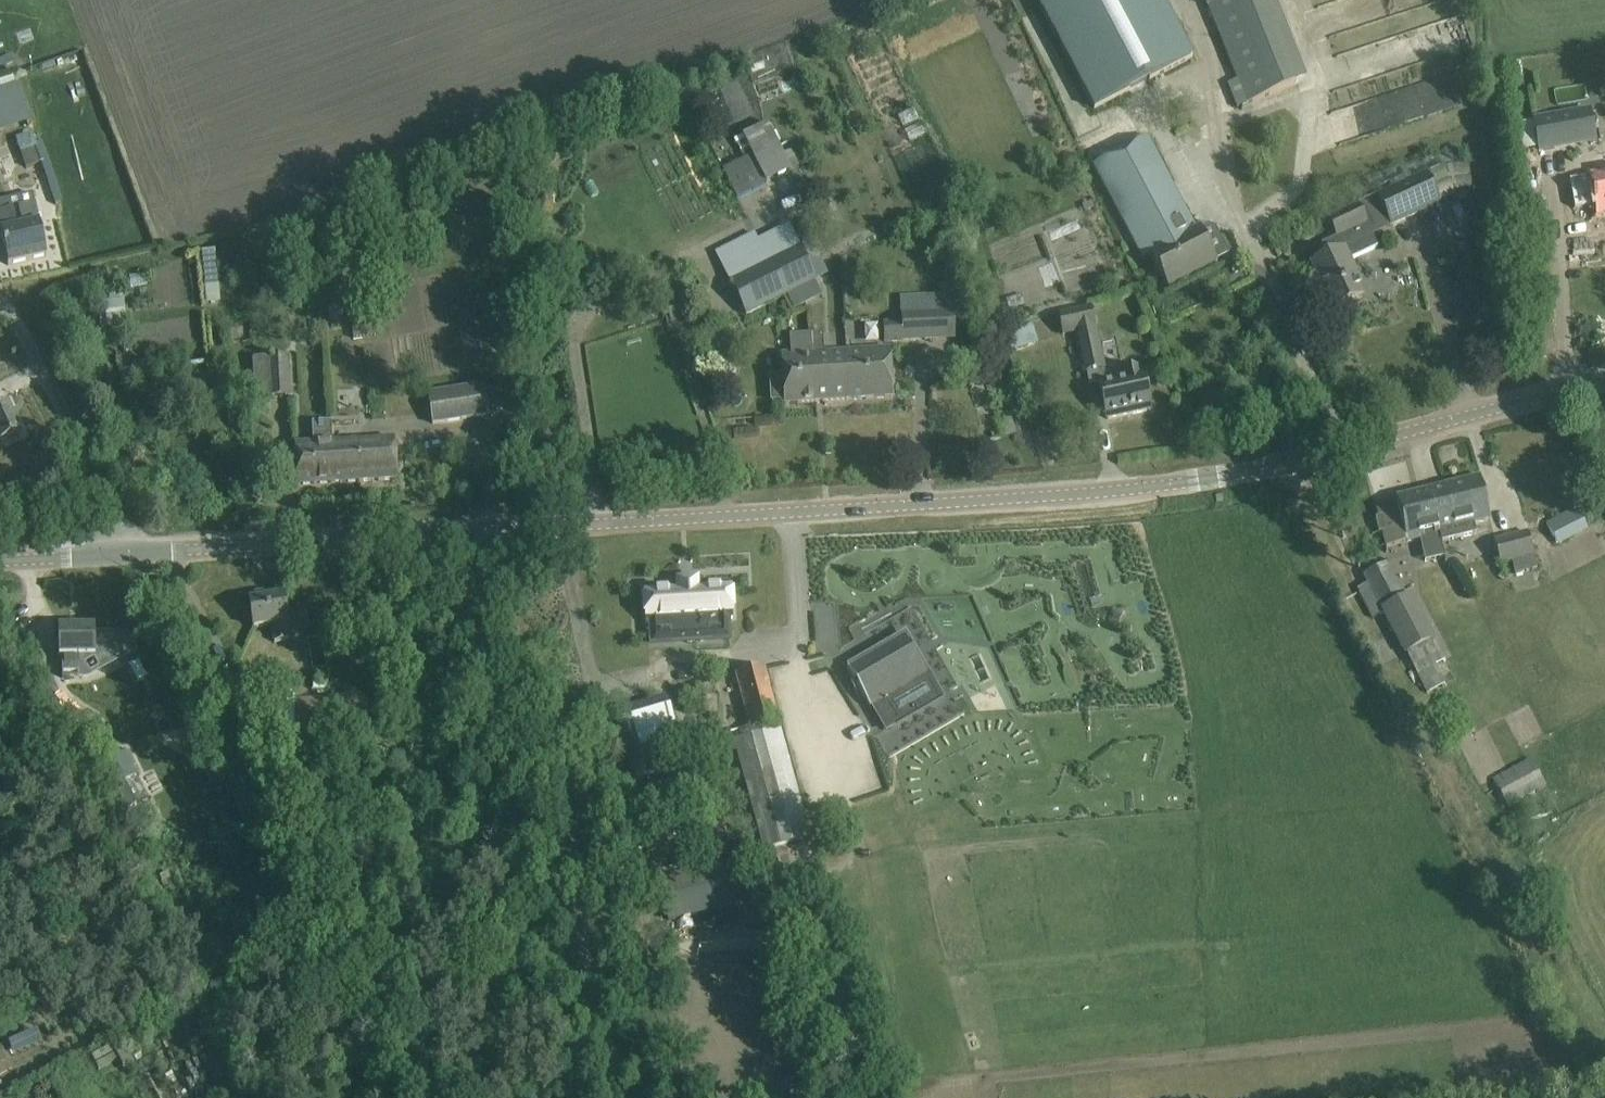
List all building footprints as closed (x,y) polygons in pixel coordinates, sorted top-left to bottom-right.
[(1095,109),(1193,57),(1163,0),(1037,0),(1095,109)] [(1217,2),(1212,4),(1251,101),(1299,82),(1266,0),(1216,0),(1217,2)] [(1392,15),(1436,0),(1387,0),(1392,15)] [(32,121),(20,82),(0,88),(0,131),(32,121)] [(622,115),(611,119),(615,131),(627,127),(622,115)] [(1585,144),(1579,115),(1536,124),(1542,154),(1585,144)] [(753,191),(749,181),(772,170),(770,166),(785,159),(771,129),(762,133),(760,129),(744,137),(753,155),(722,170),(731,189),(732,189),(737,199),(753,191)] [(577,135),(581,148),(594,143),(592,138),(595,137),(593,130),(589,132),(589,130),(577,135)] [(32,133),(16,138),(20,151),(36,146),(54,204),(61,202),(42,142),(35,144),(32,133)] [(1199,229),(1197,230),(1147,136),(1093,164),(1144,260),(1151,256),(1168,288),(1217,262),(1199,229)] [(1443,165),(1377,196),(1391,225),(1440,203),(1439,202),(1457,194),(1455,190),(1471,188),(1469,162),(1443,165)] [(1570,179),(1577,208),(1595,204),(1594,202),(1598,201),(1600,209),(1600,211),(1604,210),(1604,174),(1592,177),(1593,178),(1589,179),(1588,175),(1570,179)] [(44,246),(39,223),(35,204),(0,212),(0,226),(8,265),(47,257),(44,246)] [(1377,246),(1372,235),(1358,205),(1328,219),(1337,237),(1322,244),(1327,255),(1311,263),(1323,289),(1319,291),(1329,312),(1363,296),(1355,280),(1359,278),(1350,259),(1377,246)] [(759,239),(782,287),(786,296),(828,275),(811,241),(799,247),(787,225),(759,239)] [(786,296),(782,287),(759,239),(757,240),(759,245),(746,252),(739,239),(729,245),(735,257),(720,264),(745,317),(786,296)] [(206,282),(219,281),(217,255),(204,256),(206,282)] [(305,290),(305,298),(321,298),(320,290),(305,290)] [(345,290),(330,292),(332,307),(328,307),(329,319),(343,318),(342,306),(346,306),(345,290)] [(953,295),(900,296),(900,322),(883,323),(884,343),(954,339),(953,295)] [(1009,310),(1025,306),(1021,295),(1005,299),(1009,310)] [(527,329),(521,296),(496,302),(503,334),(527,329)] [(350,315),(354,339),(364,337),(375,336),(375,333),(368,297),(355,299),(357,313),(350,315)] [(1078,342),(1077,342),(1083,373),(1104,369),(1097,338),(1095,328),(1096,328),(1092,307),(1058,314),(1062,336),(1076,333),(1078,342)] [(1032,323),(1006,332),(1013,351),(1038,342),(1032,323)] [(782,355),(783,383),(784,404),(816,402),(812,334),(789,335),(790,355),(782,355)] [(812,334),(816,402),(851,400),(848,351),(824,353),(823,334),(812,334)] [(890,349),(848,351),(851,400),(893,397),(890,349)] [(288,356),(252,358),(255,398),(290,396),(288,356)] [(1104,412),(1106,414),(1107,419),(1149,410),(1149,408),(1141,373),(1140,373),(1139,369),(1122,373),(1123,377),(1099,382),(1104,403),(1102,406),(1104,412)] [(427,394),(428,402),(432,423),(488,414),(484,386),(427,394)] [(1,442),(21,433),(8,403),(0,407),(0,440),(1,442)] [(357,461),(359,482),(397,480),(394,440),(331,444),(332,464),(357,461)] [(294,447),(295,465),(297,486),(359,482),(357,461),(332,464),(331,444),(294,447)] [(1479,478),(1428,491),(1443,557),(1445,557),(1441,542),(1476,534),(1474,525),(1489,522),(1484,500),(1479,478)] [(1386,547),(1408,542),(1420,539),(1426,561),(1443,557),(1428,491),(1396,498),(1397,501),(1376,506),(1386,547)] [(1545,522),(1557,544),(1589,528),(1577,506),(1545,522)] [(1534,555),(1540,554),(1535,532),(1494,541),(1500,566),(1511,563),(1515,575),(1537,569),(1534,555)] [(1385,565),(1363,576),(1381,611),(1383,610),(1403,600),(1385,565)] [(702,580),(687,581),(691,640),(707,639),(707,625),(729,623),(729,618),(733,618),(731,586),(731,583),(703,585),(702,580)] [(662,587),(644,588),(646,612),(646,623),(650,623),(651,628),(673,627),(674,641),(691,640),(687,581),(672,581),(672,587),(662,587)] [(253,600),(249,600),(254,628),(272,625),(274,642),(288,640),(286,623),(288,623),(284,595),(266,598),(266,595),(263,593),(254,594),(253,597),(253,600)] [(1381,611),(1404,655),(1433,640),(1435,640),(1411,595),(1403,600),(1383,610),(1381,611)] [(94,658),(95,650),(94,628),(59,629),(60,660),(61,660),(62,675),(78,674),(78,659),(94,658)] [(926,674),(904,637),(849,669),(849,668),(847,669),(870,708),(871,708),(871,707),(926,674)] [(132,670),(139,670),(140,643),(105,642),(104,655),(132,656),(132,670)] [(779,722),(768,680),(773,678),(769,664),(762,666),(762,668),(734,674),(750,727),(739,730),(740,733),(751,730),(779,722)] [(369,737),(368,722),(366,695),(296,700),(297,727),(298,741),(369,737)] [(631,764),(681,748),(666,697),(616,712),(631,764)] [(771,848),(810,837),(779,722),(751,730),(740,733),(742,742),(748,741),(750,751),(745,752),(771,848)] [(125,812),(148,800),(124,754),(102,765),(125,812)] [(1492,779),(1506,806),(1507,807),(1546,785),(1531,758),(1492,779)] [(666,919),(737,907),(730,861),(658,873),(666,919)]
